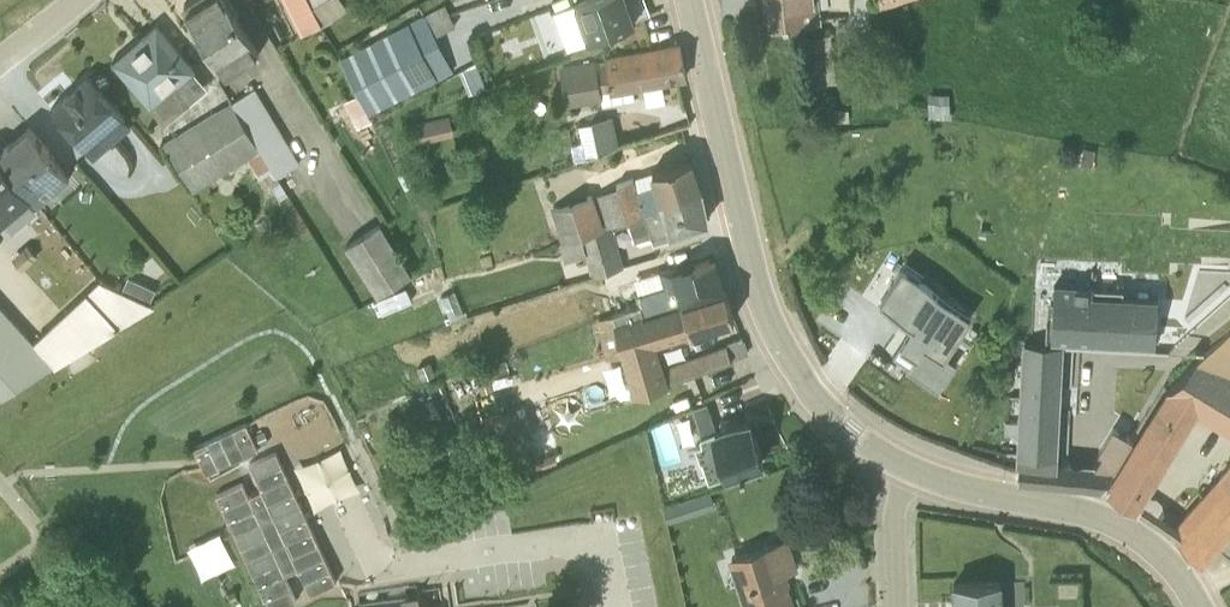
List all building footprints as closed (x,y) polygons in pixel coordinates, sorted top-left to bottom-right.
[(234,0),(186,0),(227,65),(261,44),(234,0)] [(321,13),(320,10),(314,0),(288,0),(301,25),(321,13)] [(346,0),(315,0),(322,15),(346,0)] [(422,4),(341,47),(359,82),(344,90),(358,116),(371,109),(368,104),(450,60),(433,26),(455,14),(455,13),(448,0),(431,0),(422,4)] [(567,38),(636,12),(650,7),(647,0),(555,0),(553,1),(567,38)] [(772,17),(820,12),(819,0),(770,0),(772,17)] [(196,59),(157,13),(112,52),(164,113),(208,76),(194,61),(196,59)] [(805,27),(810,75),(836,72),(831,24),(805,27)] [(559,57),(566,98),(600,93),(601,99),(634,94),(632,79),(685,70),(680,40),(679,40),(595,54),(595,51),(559,57)] [(131,115),(88,66),(51,98),(93,148),(131,115)] [(299,152),(255,77),(232,92),(258,139),(277,166),(299,152)] [(948,81),(928,81),(928,105),(948,104),(948,81)] [(263,166),(278,189),(288,183),(258,139),(231,90),(160,135),(191,182),(210,171),(212,175),(225,168),(222,164),(247,148),(260,168),(263,166)] [(454,124),(450,105),(409,114),(413,133),(454,124)] [(579,117),(585,148),(618,140),(611,110),(579,117)] [(28,120),(0,142),(0,151),(35,196),(69,168),(28,120)] [(29,188),(0,151),(0,212),(29,188)] [(561,233),(701,184),(691,154),(616,177),(616,181),(594,189),(592,187),(550,200),(560,233),(561,233)] [(707,216),(701,184),(558,234),(565,255),(584,249),(590,270),(599,269),(623,261),(613,224),(629,219),(635,236),(650,231),(653,238),(674,232),(673,227),(707,216)] [(345,235),(377,285),(412,264),(380,213),(345,235)] [(13,250),(23,261),(37,247),(27,236),(13,250)] [(623,261),(599,269),(611,309),(640,301),(643,309),(724,285),(714,254),(679,263),(678,260),(633,274),(629,260),(623,261)] [(905,256),(888,282),(919,303),(893,344),(908,354),(905,358),(922,369),(920,370),(937,381),(939,379),(940,380),(957,354),(953,351),(966,331),(956,325),(969,304),(919,272),(922,267),(905,256)] [(127,267),(121,281),(148,293),(155,279),(127,267)] [(154,296),(99,271),(33,332),(0,296),(0,390),(154,296)] [(1043,331),(1022,331),(1017,471),(1018,472),(1069,477),(1101,481),(1131,432),(1112,420),(1096,445),(1099,447),(1093,457),(1056,453),(1061,334),(1064,334),(1065,331),(1153,334),(1155,289),(1155,285),(1122,284),(1122,278),(1092,276),(1092,273),(1051,271),(1048,304),(1045,305),(1043,331)] [(372,293),(379,308),(411,291),(404,278),(372,293)] [(441,288),(450,310),(463,305),(454,282),(441,288)] [(725,339),(726,344),(662,364),(655,339),(733,316),(733,315),(724,285),(643,309),(640,301),(611,309),(610,310),(635,391),(667,381),(668,381),(667,377),(746,351),(740,334),(725,339)] [(1169,381),(1107,483),(1135,502),(1193,407),(1229,429),(1229,368),(1229,367),(1229,319),(1169,381)] [(493,381),(484,359),(473,363),(483,386),(493,381)] [(518,456),(539,449),(522,398),(499,407),(499,409),(492,411),(496,424),(463,435),(467,444),(479,441),(481,446),(511,436),(517,456),(518,456)] [(701,453),(708,473),(725,468),(726,470),(765,457),(749,411),(715,423),(706,398),(690,404),(701,436),(695,439),(700,453),(701,453)] [(246,417),(193,441),(205,466),(258,442),(246,417)] [(216,489),(270,606),(274,606),(296,597),(284,571),(298,564),(309,588),(335,576),(275,443),(249,455),(262,484),(247,491),(241,478),(216,489)] [(1217,467),(1220,471),(1171,527),(1201,561),(1218,542),(1229,553),(1229,452),(1217,467)] [(225,524),(191,535),(203,570),(237,559),(225,524)] [(746,606),(766,606),(792,598),(782,568),(796,563),(786,533),(727,552),(746,606)] [(951,576),(952,606),(1002,606),(1001,574),(951,576)] [(424,599),(419,599),(417,589),(400,592),(402,602),(370,606),(429,606),(424,599)] [(795,598),(769,606),(798,606),(795,598)]
